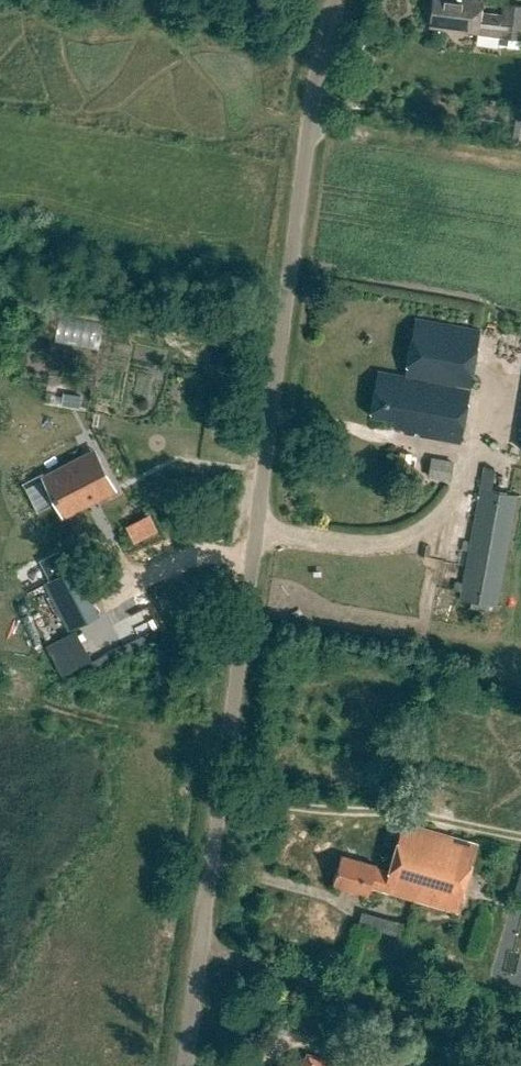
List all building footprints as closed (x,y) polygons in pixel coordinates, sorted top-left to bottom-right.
[(481,3),(462,0),(438,0),(438,1),(432,1),(428,29),(476,35),(481,3)] [(498,38),(520,41),(520,7),(503,5),(498,38)] [(403,430),(402,434),(457,444),(477,332),(414,321),(404,377),(378,372),(370,417),(392,421),(391,428),(403,430)] [(96,452),(44,478),(63,515),(114,488),(96,452)] [(427,457),(425,476),(450,479),(452,459),(427,457)] [(495,606),(509,494),(501,493),(503,484),(480,481),(479,491),(472,490),(458,601),(469,603),(468,608),(486,611),(487,605),(495,606)] [(131,542),(156,529),(147,512),(122,524),(131,542)] [(69,629),(99,613),(75,565),(67,570),(63,562),(71,558),(67,550),(36,565),(45,582),(37,587),(55,621),(63,617),(69,629)] [(44,642),(57,672),(87,659),(74,629),(44,642)] [(339,855),(330,885),(368,895),(370,888),(456,913),(475,846),(401,825),(388,872),(374,868),(374,865),(339,855)] [(512,900),(520,903),(520,868),(512,900)]
